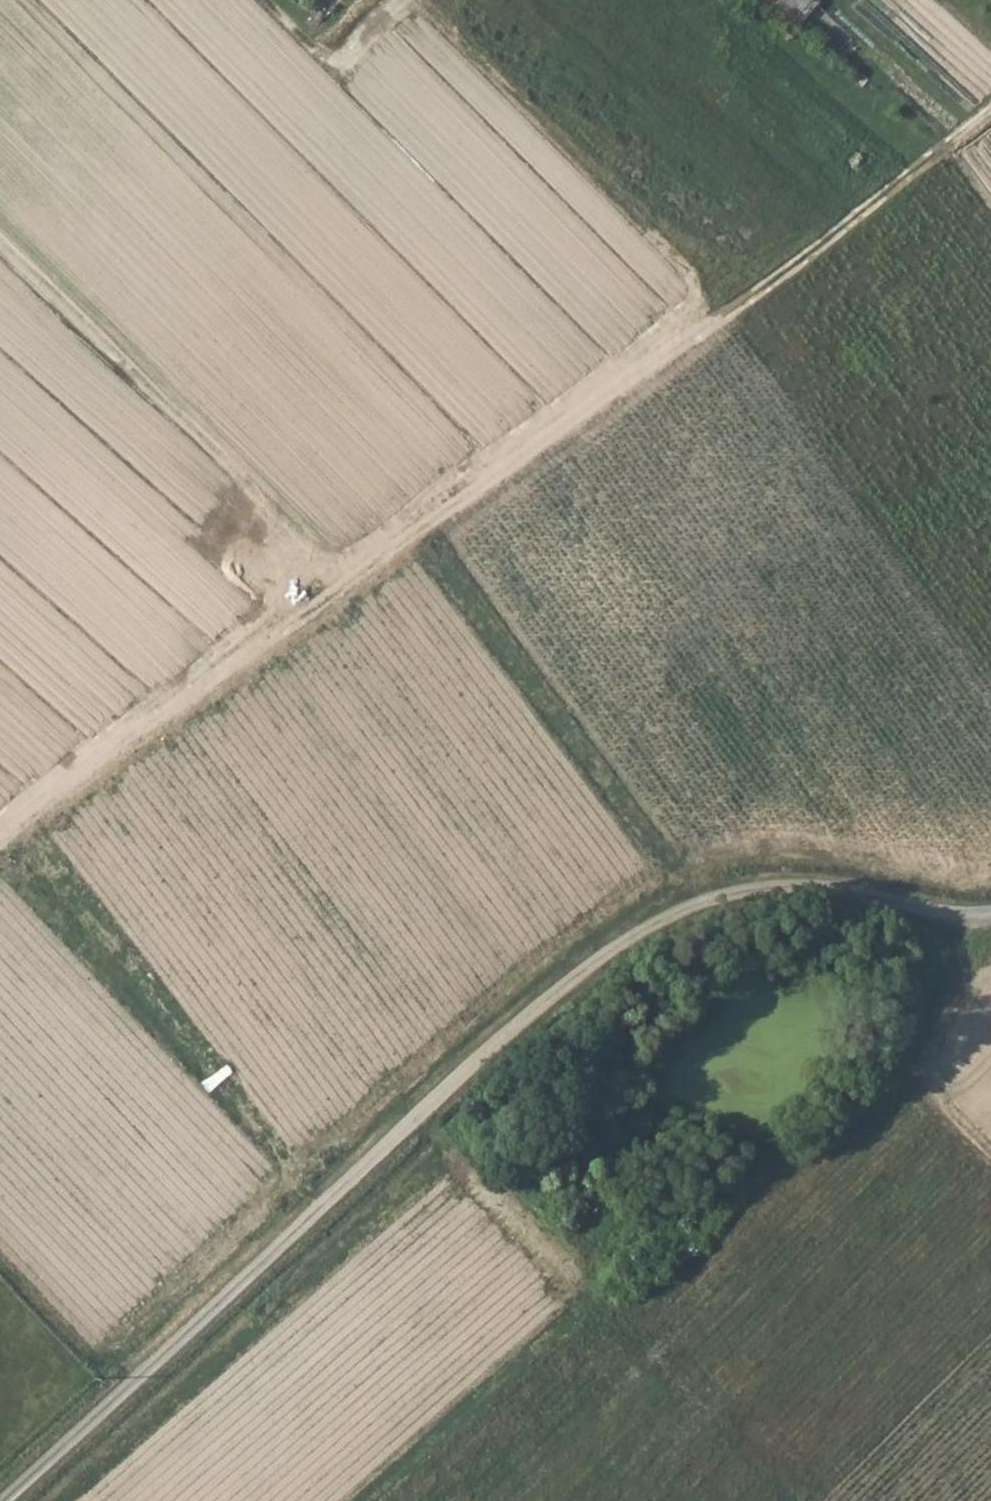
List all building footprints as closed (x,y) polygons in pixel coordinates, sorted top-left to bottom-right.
[(803,24),(826,0),(778,0),(803,24)]
